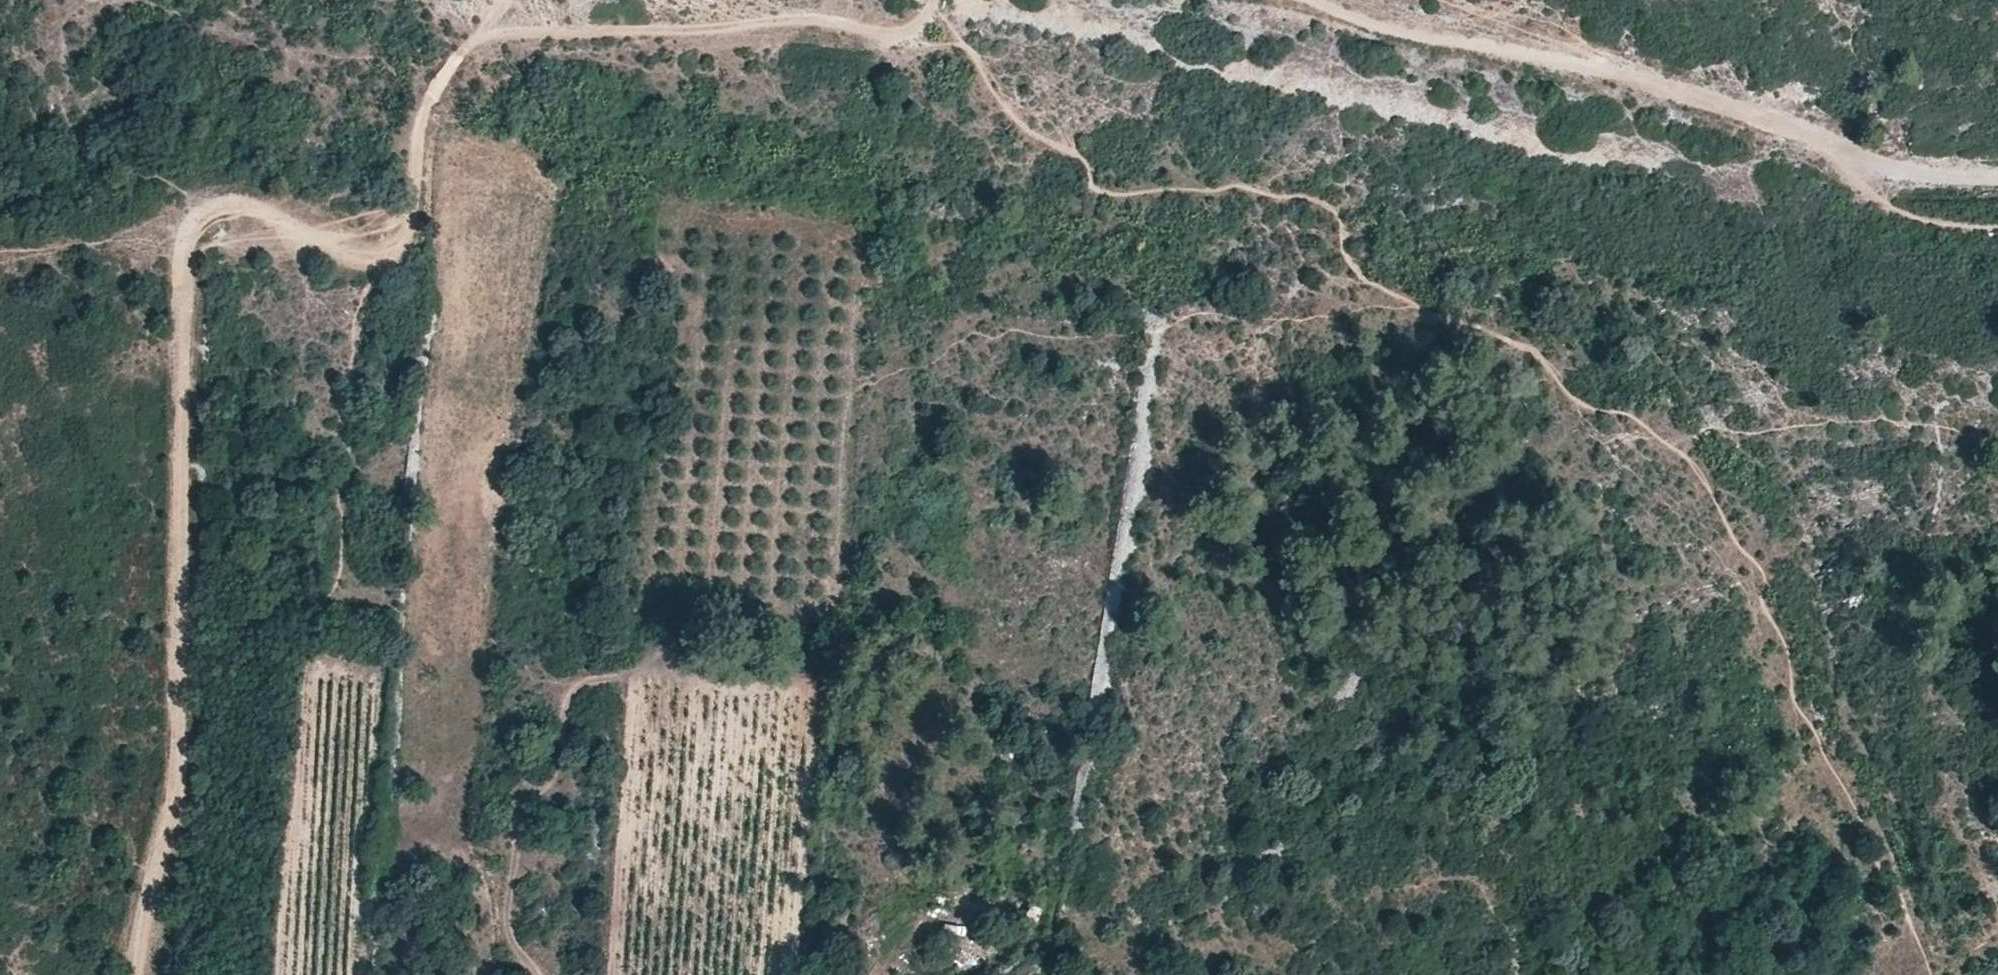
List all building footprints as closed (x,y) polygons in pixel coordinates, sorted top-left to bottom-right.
[(1030,898),(1026,915),(1040,919),(1045,902),(1030,898)] [(937,960),(955,936),(936,921),(917,946),(937,960)] [(959,951),(966,973),(988,966),(980,943),(959,951)]
